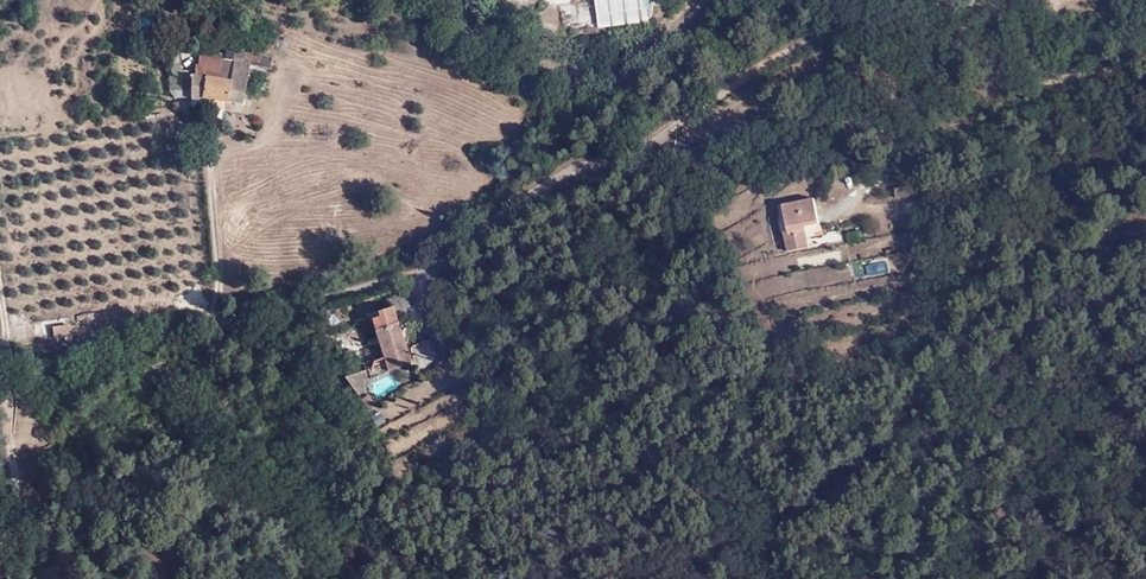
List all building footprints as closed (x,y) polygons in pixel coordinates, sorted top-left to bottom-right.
[(648,0),(591,0),(596,27),(644,18),(647,13),(648,0)] [(202,97),(214,99),(218,79),(222,55),(200,50),(198,65),(195,65),(195,76),(191,75),(190,91),(190,98),(201,100),(202,97)] [(222,55),(218,79),(221,79),(223,70),(232,72),(236,52),(224,50),(223,52),(222,55)] [(271,68),(273,59),(236,52),(232,72),(248,75),(250,64),(271,68)] [(218,79),(214,99),(226,101),(232,72),(223,70),(221,79),(218,79)] [(232,72),(226,101),(241,104),(248,75),(232,72)] [(181,91),(190,91),(191,75),(181,75),(181,91)] [(216,128),(216,118),(206,118),(206,128),(216,128)] [(915,197),(914,188),(895,191),(897,200),(915,197)] [(805,227),(820,223),(815,199),(783,205),(787,231),(783,231),(787,252),(809,248),(805,227)] [(856,279),(889,272),(887,260),(853,268),(856,279)] [(584,299),(581,291),(571,293),(574,303),(584,299)] [(371,319),(381,349),(403,342),(395,317),(406,312),(410,308),(411,306),(411,304),(410,303),(408,300),(407,299),(402,292),(388,301),(391,307),(376,312),(378,317),(371,319)] [(52,324),(53,338),(72,337),(71,323),(52,324)] [(403,342),(381,349),(384,358),(406,351),(403,342)] [(406,351),(384,358),(388,372),(411,364),(406,351)] [(377,406),(368,394),(361,399),(368,410),(377,406)] [(379,412),(370,417),(377,427),(385,422),(379,412)]
